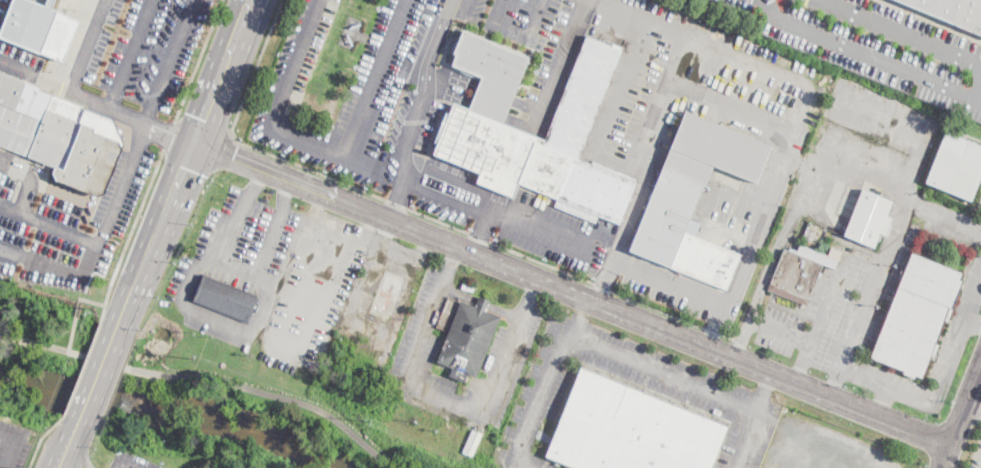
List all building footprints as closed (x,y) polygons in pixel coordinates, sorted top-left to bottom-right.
[(40,53),(0,38),(0,32),(12,0),(28,0),(33,2),(44,7),(47,0),(54,0),(51,9),(56,11),(76,20),(79,21),(63,61),(55,59),(40,53)] [(980,36),(980,0),(889,0),(980,36)] [(621,50),(581,150),(578,159),(635,182),(625,208),(619,221),(618,224),(598,216),(595,223),(554,206),(557,199),(547,195),(539,192),(518,183),(517,187),(513,198),(476,183),(479,173),(432,154),(433,153),(434,150),(435,149),(437,143),(439,137),(441,132),(444,126),(446,120),(448,115),(452,104),(453,103),(469,110),(482,76),(452,64),(457,53),(453,51),(460,29),(529,57),(502,123),(520,131),(543,140),(585,36),(621,50)] [(28,157),(0,146),(0,73),(39,88),(39,90),(52,95),(28,157)] [(52,95),(86,109),(112,119),(123,145),(122,148),(121,150),(111,176),(104,193),(96,197),(56,181),(52,173),(54,168),(44,163),(28,157),(52,95)] [(768,151),(756,183),(711,165),(690,218),(700,223),(695,237),(740,255),(732,274),(737,276),(734,283),(730,281),(726,290),(629,251),(664,163),(669,151),(685,111),(732,131),(770,146),(768,151)] [(945,130),(980,145),(980,175),(971,201),(950,192),(941,189),(932,186),(925,183),(937,152),(945,130)] [(892,217),(885,236),(879,233),(874,248),(843,236),(861,189),(892,202),(887,215),(892,217)] [(806,305),(768,290),(784,249),(795,254),(800,243),(833,256),(835,250),(842,252),(836,269),(822,264),(806,305)] [(947,322),(944,321),(943,324),(891,304),(911,253),(963,274),(960,280),(963,281),(947,322)] [(257,298),(247,323),(193,301),(203,276),(257,298)] [(490,302),(486,310),(486,311),(501,316),(477,376),(476,378),(469,375),(468,375),(465,382),(449,376),(450,373),(436,368),(438,363),(435,362),(449,328),(450,325),(460,300),(475,306),(475,305),(479,297),(490,301),(490,302)] [(943,324),(935,344),(938,345),(933,357),(931,356),(922,379),(914,375),(913,378),(902,374),(904,371),(870,357),(891,304),(943,324)] [(728,422),(710,467),(566,467),(568,465),(562,463),(547,457),(545,456),(550,444),(552,441),(554,435),(582,364),(728,422)]
